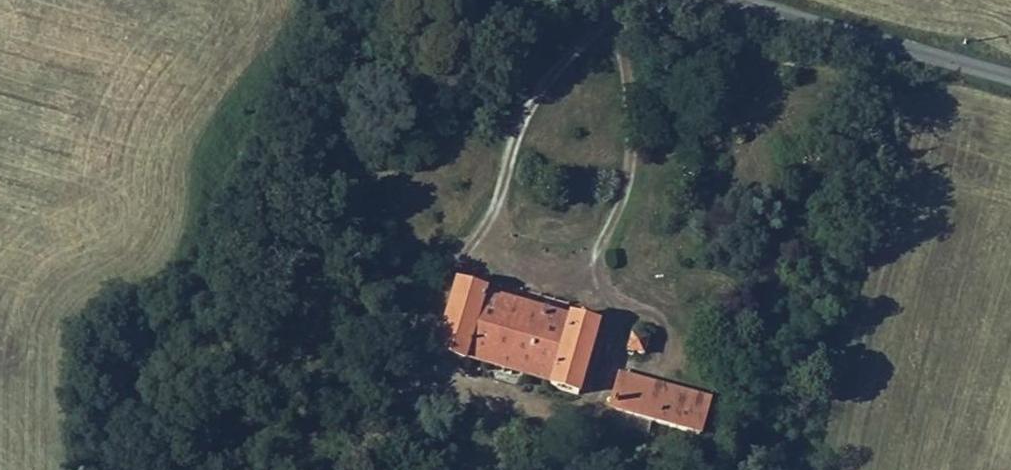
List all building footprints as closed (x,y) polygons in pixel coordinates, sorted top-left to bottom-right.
[(555,383),(580,391),(604,321),(575,310),(572,314),(490,282),(492,279),(464,268),(439,343),(467,352),(468,348),(557,377),(555,383)] [(623,351),(643,358),(656,325),(634,317),(623,351)] [(714,432),(722,388),(620,362),(610,407),(714,432)]
